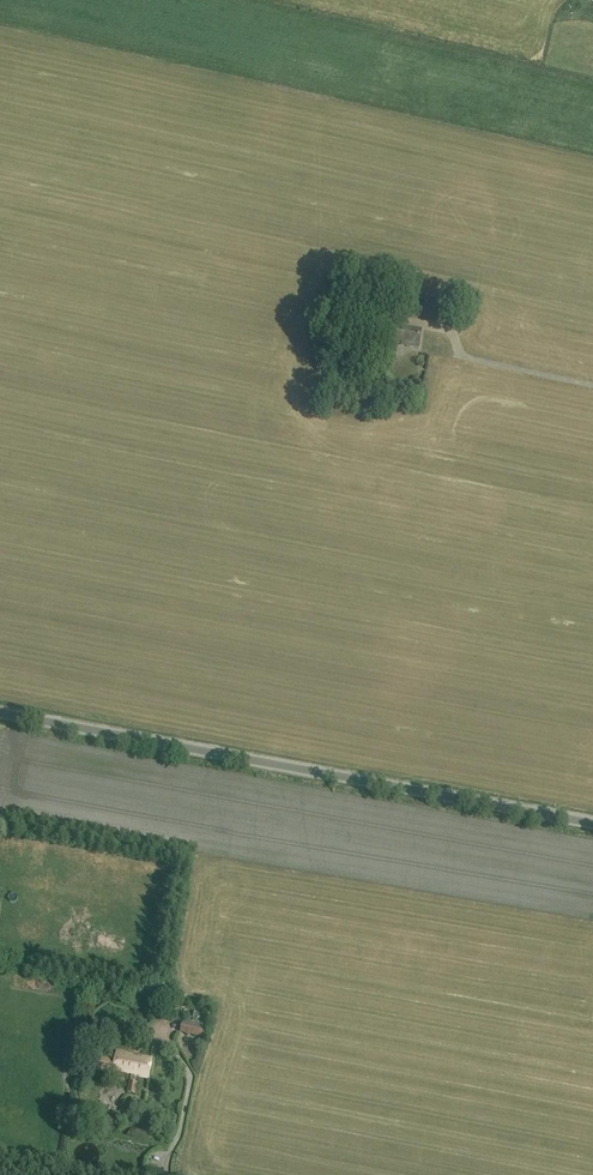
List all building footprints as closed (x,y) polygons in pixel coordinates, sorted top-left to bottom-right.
[(336,292),(334,301),(357,307),(359,298),(336,292)] [(422,328),(392,323),(389,341),(402,343),(401,344),(419,347),(422,328)] [(318,359),(316,369),(349,375),(351,365),(318,359)] [(342,395),(346,379),(332,376),(329,392),(342,395)] [(180,1031),(197,1035),(205,1037),(208,1026),(199,1024),(183,1020),(180,1031)] [(131,1073),(130,1082),(135,1082),(136,1076),(148,1078),(152,1058),(138,1056),(138,1057),(116,1053),(115,1060),(101,1058),(99,1069),(112,1071),(113,1070),(131,1073)]
